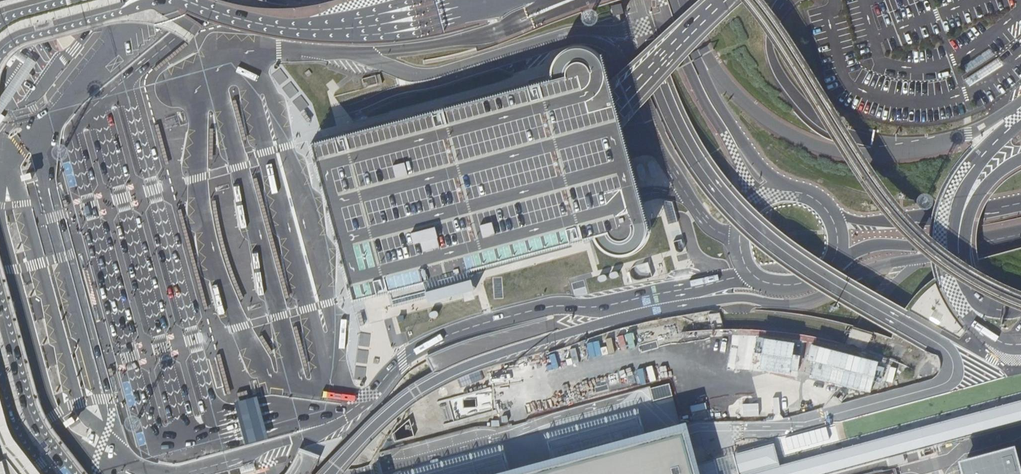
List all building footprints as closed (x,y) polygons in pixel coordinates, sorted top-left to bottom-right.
[(623,13),(621,3),(611,6),(614,17),(611,18),(613,23),(621,20),(619,14),(623,13)] [(623,127),(616,102),(609,77),(606,66),(604,60),(599,54),(589,48),(578,47),(563,51),(556,58),(554,64),(552,73),(552,80),(351,135),(319,144),(313,145),(344,262),(355,299),(390,290),(395,307),(457,292),(478,287),(472,266),(565,244),(591,238),(594,237),(597,246),(603,252),(609,255),(616,258),(623,258),(629,257),(637,255),(642,250),(648,244),(650,234),(651,228),(651,220),(650,218),(643,195),(627,142),(623,127)] [(34,62),(26,57),(25,58),(15,52),(11,56),(22,63),(0,94),(0,112),(34,62)] [(997,58),(966,78),(969,84),(1001,64),(997,58)] [(376,74),(362,78),(364,87),(379,84),(376,74)] [(268,439),(257,396),(234,402),(246,445),(268,439)] [(773,444),(724,457),(697,464),(700,473),(831,473),(1020,423),(1020,401),(779,466),(773,444)] [(9,435),(6,429),(3,420),(0,410),(0,468),(5,473),(39,473),(9,435)] [(826,426),(785,438),(789,450),(830,439),(826,426)] [(697,464),(692,444),(687,428),(520,473),(700,473),(697,464)] [(1019,447),(961,462),(964,473),(1020,473),(1020,455),(1019,447)]
